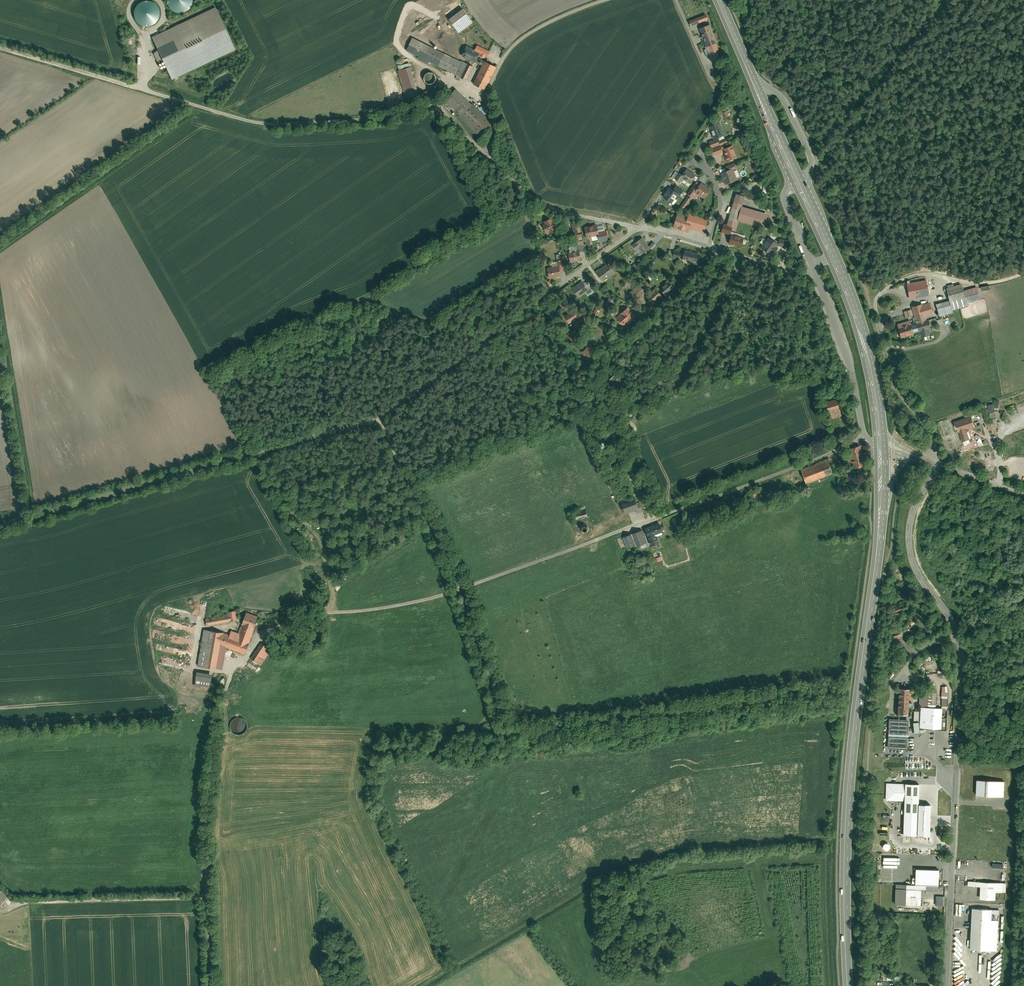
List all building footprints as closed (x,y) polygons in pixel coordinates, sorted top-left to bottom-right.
[(164,4),(166,8),(170,11),(174,13),(178,13),(183,12),(186,10),(189,7),(191,2),(191,0),(164,0),(164,4)] [(134,8),(133,13),(133,17),(135,21),(138,24),(142,27),(146,27),(150,27),(154,25),(157,22),(159,18),(160,13),(159,9),(156,5),(153,2),(149,1),(144,1),(140,2),(136,5),(134,8)] [(215,9),(153,38),(173,79),(234,50),(215,9)] [(445,19),(454,13),(452,10),(443,15),(445,19)] [(463,10),(450,19),(459,32),(472,22),(463,10)] [(706,15),(689,21),(691,26),(708,19),(706,15)] [(711,25),(700,29),(706,46),(709,46),(716,43),(717,43),(711,25)] [(434,64),(467,80),(473,67),(462,61),(461,63),(413,39),(407,50),(419,56),(417,59),(433,66),(434,64)] [(716,43),(709,46),(711,53),(709,54),(712,62),(722,58),(716,43)] [(467,45),(462,56),(476,63),(478,58),(480,53),(475,51),(475,49),(467,45)] [(475,49),(475,51),(480,53),(481,54),(480,56),(485,58),(486,57),(488,57),(490,51),(477,45),(475,49)] [(483,66),(474,84),(484,89),(496,66),(485,61),(483,66)] [(411,67),(399,71),(406,97),(419,94),(411,67)] [(435,76),(434,74),(433,73),(431,72),(429,72),(427,72),(425,73),(424,75),(423,77),(423,79),(424,81),(425,82),(426,84),(428,84),(431,84),(432,83),(434,82),(435,80),(435,78),(435,76)] [(457,89),(446,101),(460,115),(459,117),(478,136),(492,122),(474,103),(472,105),(457,89)] [(719,122),(709,126),(713,138),(724,135),(719,122)] [(718,138),(708,142),(711,148),(727,142),(725,138),(719,141),(718,138)] [(722,145),(711,148),(714,155),(723,151),(722,147),(723,147),(722,145)] [(732,145),(724,148),(726,154),(725,154),(726,161),(732,159),(732,157),(736,156),(732,145)] [(683,178),(691,184),(696,175),(687,169),(682,175),(683,178)] [(728,171),(721,173),(725,184),(737,180),(734,169),(728,171)] [(697,194),(705,198),(711,189),(701,183),(697,190),(695,192),(697,194)] [(676,185),(673,190),(678,194),(680,196),(684,190),(676,185)] [(663,197),(671,203),(678,194),(673,190),(670,187),(663,197)] [(695,192),(697,190),(693,187),(689,195),(694,198),(697,194),(695,192)] [(744,196),(736,194),(732,209),(739,211),(741,205),(742,205),(744,196)] [(742,205),(741,205),(739,211),(736,219),(763,227),(767,212),(742,205)] [(739,211),(732,209),(730,219),(736,221),(736,219),(739,211)] [(687,218),(678,215),(674,227),(689,231),(690,227),(704,232),(708,218),(688,212),(687,218)] [(545,224),(543,225),(547,233),(549,232),(550,234),(556,231),(555,228),(559,226),(557,221),(555,222),(553,218),(544,222),(545,224)] [(574,233),(582,232),(580,222),(572,224),(574,233)] [(597,224),(584,226),(587,238),(598,236),(600,236),(599,231),(597,224)] [(733,226),(724,224),(722,232),(731,234),(733,226)] [(606,229),(599,231),(600,236),(598,236),(599,241),(608,239),(606,229)] [(744,238),(731,235),(729,244),(742,247),(744,238)] [(650,248),(643,238),(633,245),(636,250),(639,248),(643,254),(650,248)] [(769,238),(762,248),(771,254),(778,244),(769,238)] [(580,251),(569,253),(571,262),(582,260),(580,251)] [(698,254),(685,251),(684,259),(697,261),(698,254)] [(557,265),(548,266),(549,276),(561,274),(559,268),(559,264),(557,265)] [(608,265),(597,273),(603,281),(614,273),(608,265)] [(925,278),(906,282),(909,297),(928,294),(925,278)] [(644,280),(629,291),(635,298),(649,286),(644,280)] [(673,287),(667,280),(664,283),(665,284),(660,289),(664,293),(669,289),(670,290),(673,287)] [(583,282),(572,289),(578,297),(588,291),(583,282)] [(961,282),(945,286),(948,299),(935,303),(938,316),(952,312),(951,309),(966,305),(966,303),(980,299),(976,285),(963,289),(961,282)] [(662,297),(655,289),(647,297),(654,304),(662,297)] [(612,307),(616,301),(609,297),(605,303),(612,307)] [(910,305),(914,321),(926,317),(926,315),(932,314),(928,301),(920,303),(920,302),(910,305)] [(635,305),(631,309),(637,317),(638,317),(645,310),(635,305)] [(631,309),(629,306),(620,314),(621,315),(618,318),(624,325),(628,322),(629,323),(637,317),(631,309)] [(576,308),(559,317),(563,324),(580,315),(576,308)] [(926,317),(914,321),(917,331),(919,331),(921,336),(929,334),(928,329),(930,328),(927,317),(926,317)] [(909,319),(896,323),(900,336),(917,331),(914,321),(910,322),(909,319)] [(575,329),(568,333),(574,342),(580,339),(575,329)] [(587,345),(580,351),(587,360),(593,355),(591,352),(592,351),(587,345)] [(616,371),(609,379),(619,388),(626,380),(616,371)] [(837,398),(825,401),(830,415),(841,412),(837,398)] [(976,427),(971,414),(951,421),(959,432),(962,440),(969,438),(966,430),(976,427)] [(837,439),(828,442),(830,447),(843,443),(841,435),(836,437),(837,439)] [(860,444),(849,448),(850,453),(848,454),(850,461),(853,460),(855,466),(866,463),(860,444)] [(828,460),(800,471),(805,483),(832,473),(828,460)] [(761,490),(752,494),(755,502),(764,499),(761,490)] [(634,496),(620,502),(624,514),(635,509),(636,512),(642,510),(637,498),(635,499),(634,496)] [(578,507),(573,508),(576,519),(587,516),(585,508),(579,510),(578,507)] [(659,522),(644,528),(651,545),(659,541),(656,534),(663,531),(659,522)] [(641,530),(623,537),(627,546),(635,543),(636,545),(646,541),(641,530)] [(906,605),(893,610),(896,617),(908,612),(906,605)] [(239,619),(237,611),(228,612),(229,616),(206,620),(207,625),(239,619)] [(226,646),(245,654),(258,617),(246,613),(239,633),(232,630),(231,635),(224,633),(204,629),(199,665),(223,668),(226,646)] [(175,629),(175,628),(181,630),(183,623),(177,622),(172,620),(170,627),(175,629)] [(900,632),(893,634),(896,643),(903,641),(900,632)] [(261,643),(251,658),(261,665),(271,649),(261,643)] [(212,674),(197,672),(195,686),(210,688),(212,674)] [(899,688),(897,713),(908,714),(909,689),(899,688)] [(936,692),(920,692),(919,706),(921,707),(935,708),(936,692)] [(935,708),(921,707),(920,711),(920,721),(920,728),(946,730),(947,718),(942,717),(942,708),(935,708)] [(908,720),(889,719),(887,747),(907,749),(908,720)] [(1005,782),(977,779),(976,794),(1004,796),(1005,782)] [(919,785),(886,783),(885,801),(903,801),(902,834),(917,835),(918,805),(919,785)] [(931,805),(918,805),(917,835),(930,835),(931,805)] [(916,869),(915,885),(938,886),(939,870),(916,869)] [(1006,883),(967,881),(967,886),(979,887),(978,899),(995,900),(995,892),(1006,893),(1006,883)] [(921,889),(896,888),(895,904),(920,905),(921,889)] [(999,911),(971,909),(968,949),(996,951),(999,911)]
